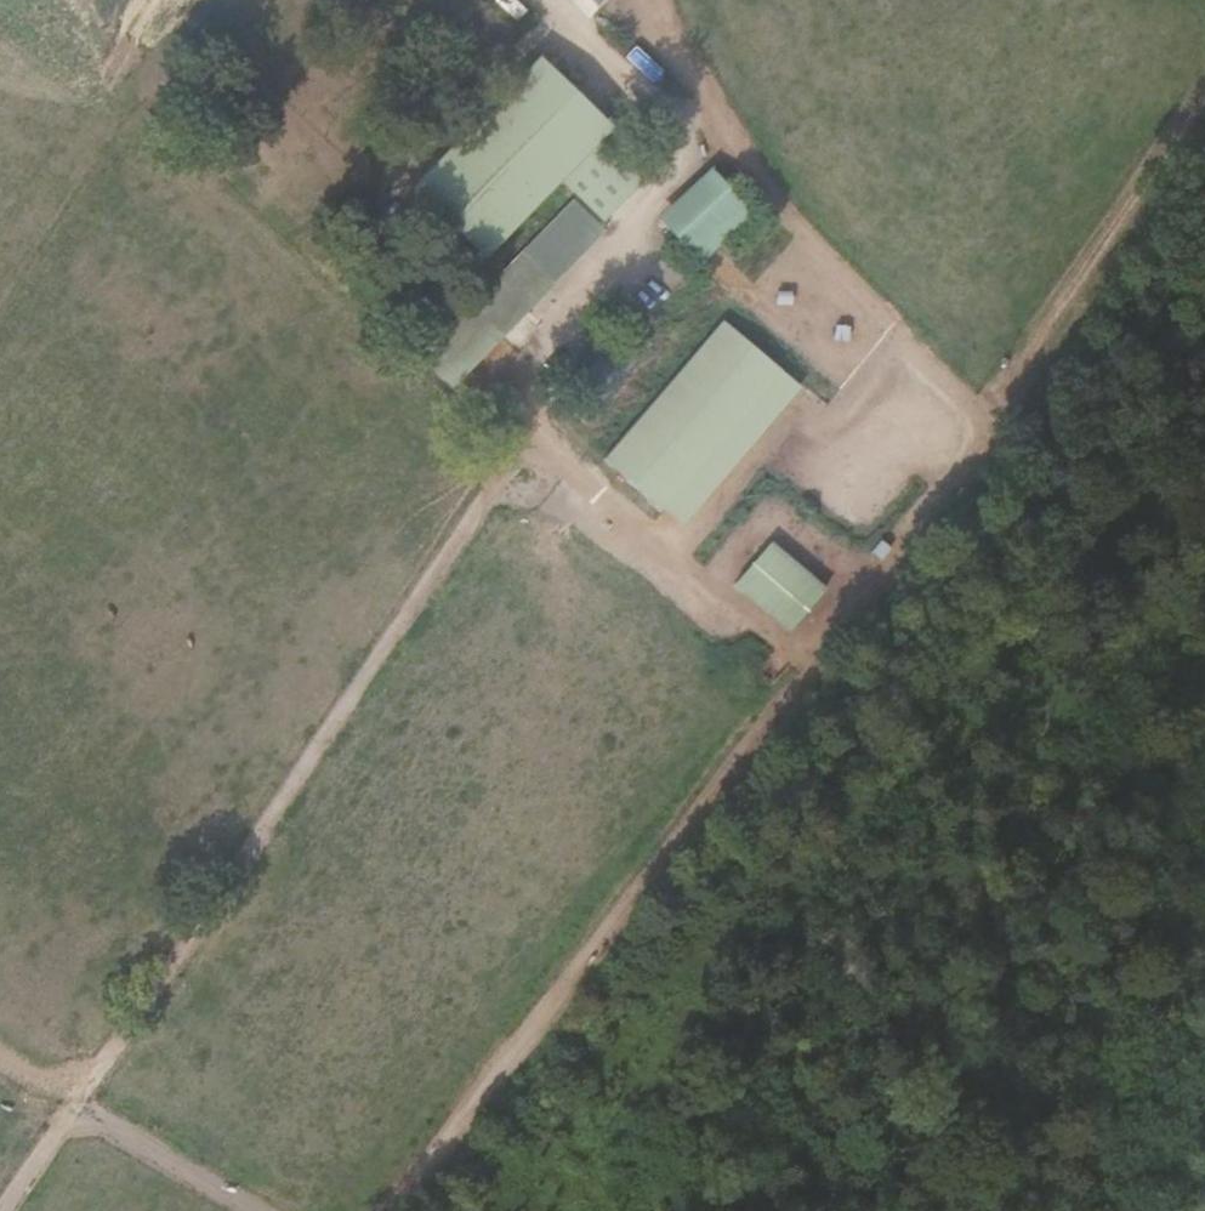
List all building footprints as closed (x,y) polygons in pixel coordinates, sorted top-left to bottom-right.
[(710,173),(658,221),(695,262),(747,214),(710,173)] [(572,199),(413,356),(449,392),(608,236),(572,199)] [(682,532),(800,389),(719,323),(601,466),(682,532)] [(770,545),(733,589),(790,637),(827,594),(770,545)]
